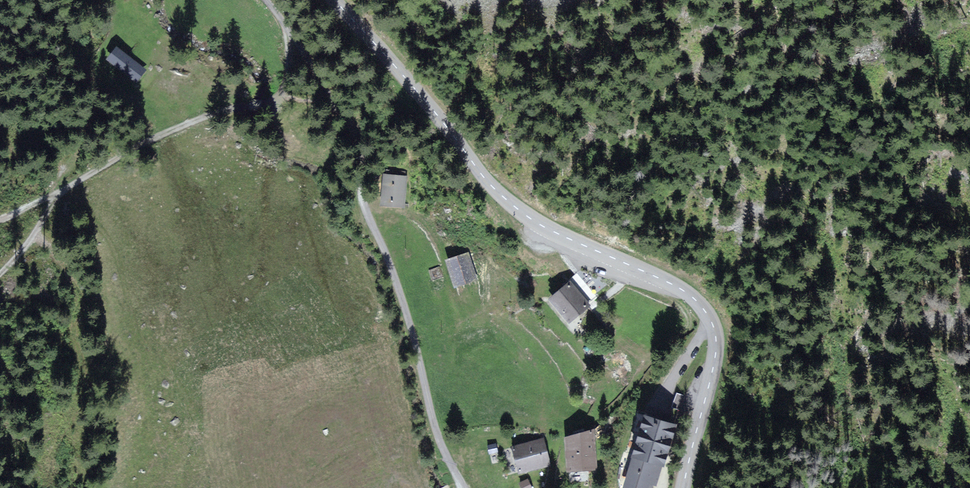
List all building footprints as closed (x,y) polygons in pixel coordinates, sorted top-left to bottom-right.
[(117,48),(116,48),(108,59),(137,81),(146,70),(117,48)] [(406,176),(384,174),(381,204),(404,206),(406,176)] [(475,281),(468,255),(446,261),(453,287),(475,281)] [(588,302),(570,281),(549,299),(569,323),(588,307),(585,304),(588,302)] [(684,409),(686,395),(675,393),(673,407),(684,409)] [(644,415),(624,487),(625,487),(655,487),(657,483),(661,484),(677,424),(644,415)] [(568,471),(596,469),(593,430),(566,438),(568,471)] [(543,439),(513,448),(516,459),(546,451),(543,439)] [(496,451),(495,444),(488,445),(490,453),(496,451)] [(549,463),(546,451),(516,459),(519,471),(549,463)] [(527,480),(520,483),(523,487),(531,487),(527,480)]
